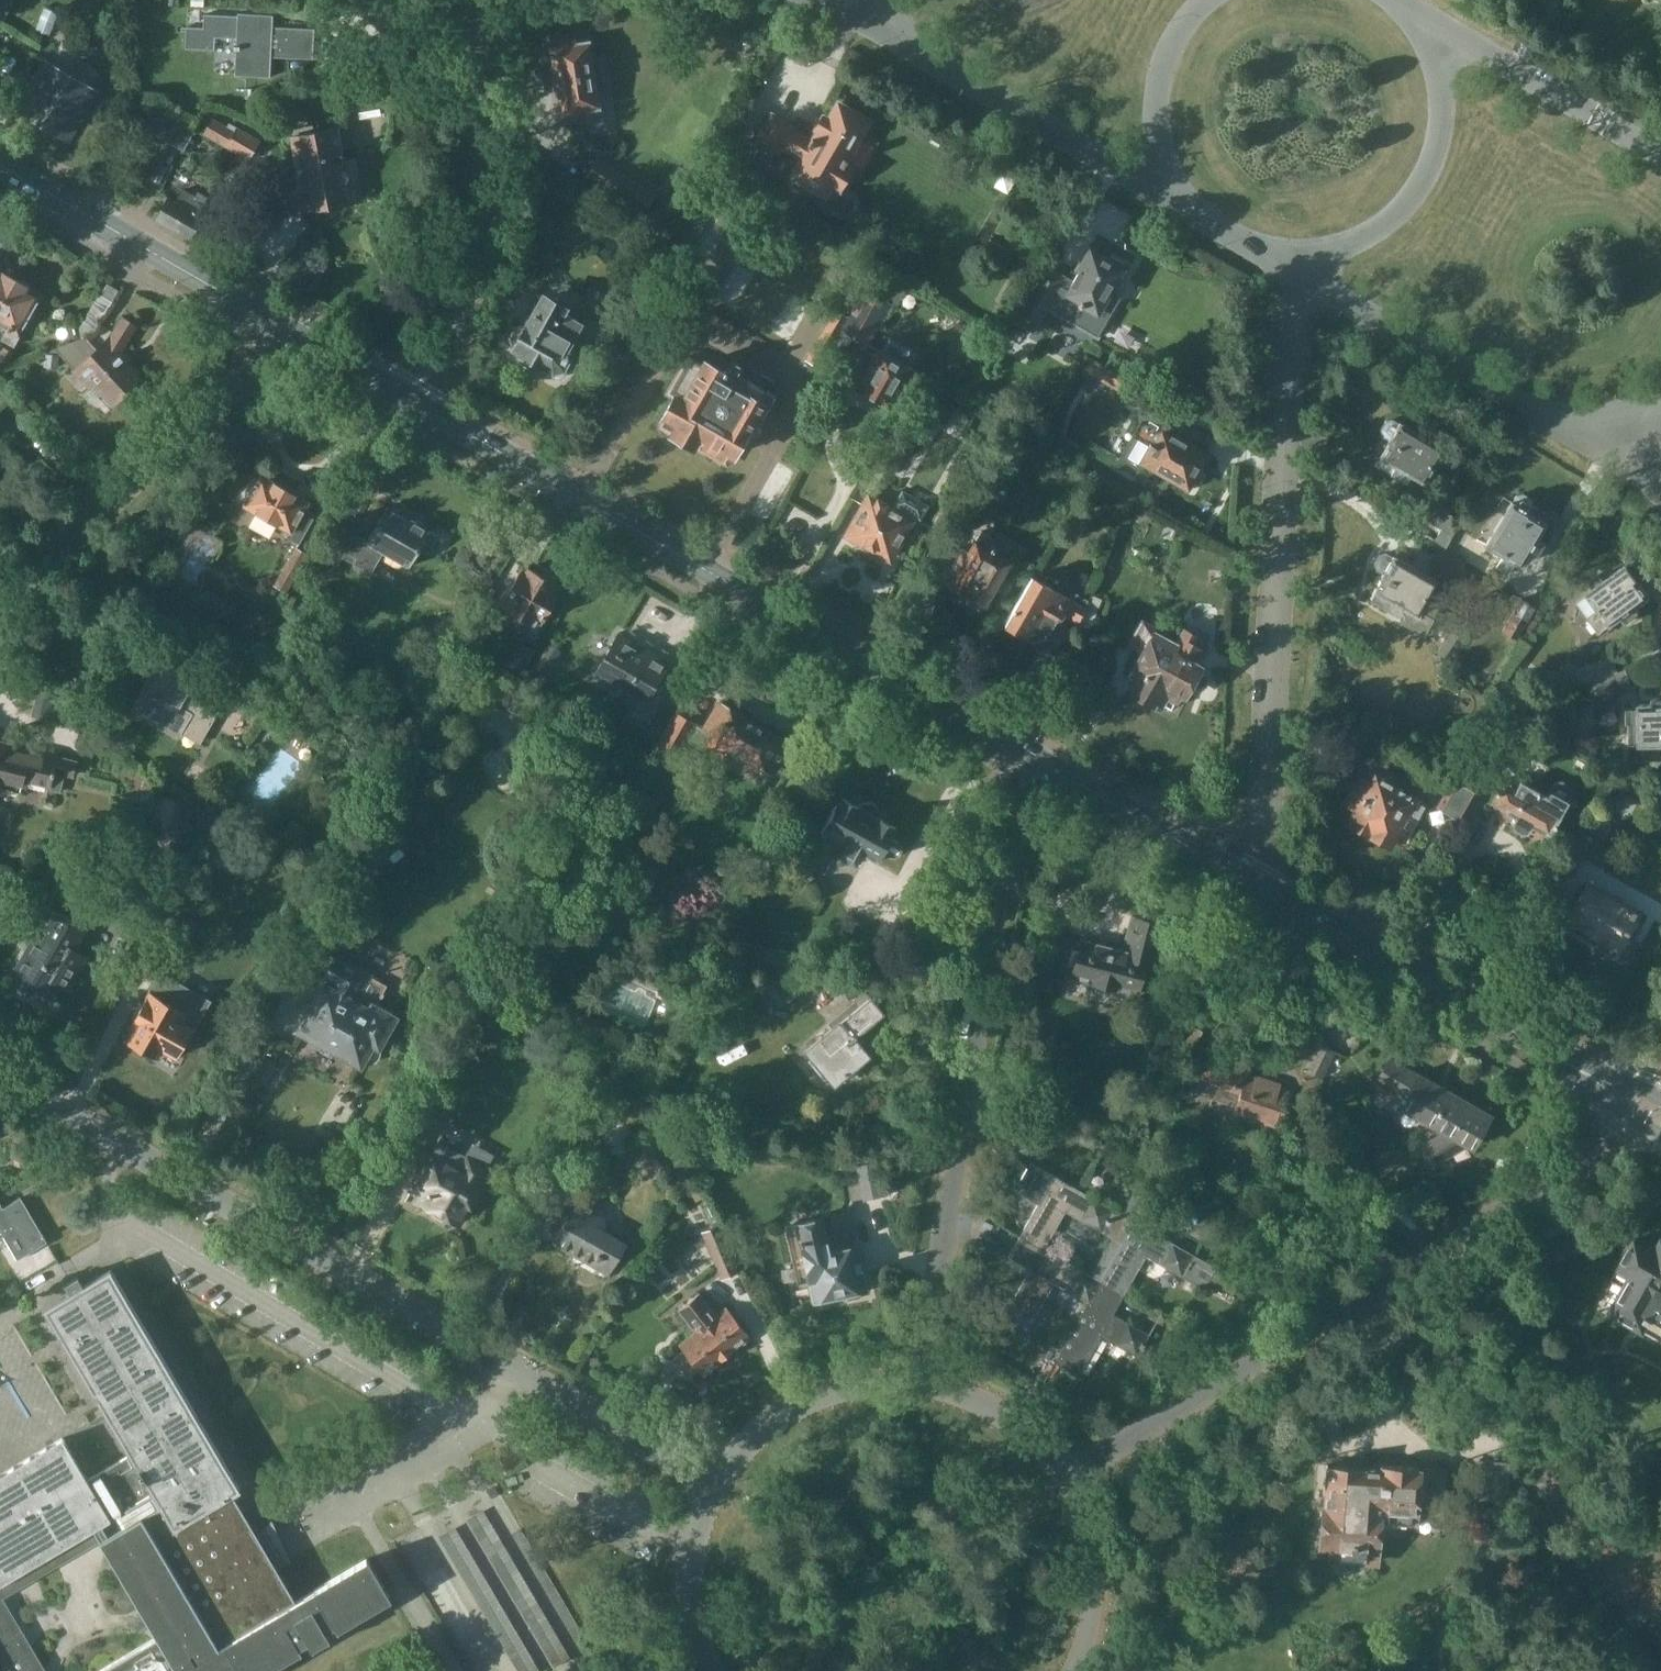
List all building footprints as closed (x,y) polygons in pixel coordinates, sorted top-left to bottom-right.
[(6,0),(0,0),(0,13),(6,16),(13,4),(6,0)] [(315,29),(266,26),(266,29),(257,29),(258,14),(238,13),(238,16),(205,15),(204,28),(187,27),(186,48),(215,50),(216,37),(237,39),(235,75),(270,77),(272,57),(314,59),(315,29)] [(561,94),(565,120),(589,117),(587,108),(598,106),(595,89),(603,88),(599,60),(591,61),(588,43),(578,45),(576,36),(553,39),(557,66),(554,66),(555,76),(558,76),(560,84),(557,84),(558,95),(561,94)] [(17,106),(71,138),(97,94),(43,62),(17,106)] [(124,79),(125,92),(136,92),(136,79),(124,79)] [(759,140),(753,151),(770,161),(777,150),(779,151),(783,146),(802,158),(791,176),(795,178),(790,186),(806,195),(810,187),(824,196),(820,202),(827,207),(838,213),(839,214),(840,214),(842,215),(843,215),(844,215),(845,215),(846,215),(848,215),(849,214),(850,214),(851,213),(852,213),(853,212),(854,211),(854,210),(855,209),(856,208),(856,207),(856,206),(857,205),(857,204),(857,202),(856,201),(856,200),(856,199),(855,198),(855,197),(854,196),(853,195),(852,194),(851,193),(850,193),(841,187),(851,170),(844,165),(847,160),(846,159),(869,120),(862,116),(863,114),(854,109),(853,111),(839,103),(829,119),(823,116),(816,127),(820,129),(815,138),(813,137),(809,143),(789,131),(791,126),(773,115),(758,140),(759,140)] [(149,120),(150,129),(183,148),(194,129),(156,107),(149,120)] [(211,116),(201,133),(248,160),(259,139),(235,125),(233,129),(211,116)] [(352,157),(344,159),(343,157),(340,153),(342,149),(339,132),(335,128),(290,136),(298,177),(287,179),(291,201),(302,199),(304,211),(333,206),(336,208),(343,206),(345,204),(360,201),(360,200),(352,201),(350,190),(347,191),(341,161),(352,159),(352,157)] [(598,158),(587,177),(621,198),(632,180),(598,158)] [(755,197),(766,178),(751,169),(740,189),(755,197)] [(1019,180),(1004,172),(997,186),(1011,194),(1019,180)] [(214,200),(222,205),(234,185),(225,180),(221,187),(222,188),(214,200)] [(169,197),(157,219),(156,219),(189,238),(202,216),(200,215),(207,204),(205,203),(209,198),(198,191),(195,196),(178,186),(171,198),(169,197)] [(1045,264),(1013,319),(1034,331),(1049,306),(1056,310),(1055,312),(1061,316),(1070,321),(1098,337),(1121,297),(1109,290),(1125,262),(1111,254),(1108,260),(1092,250),(1073,283),(1070,288),(1069,290),(1061,285),(1066,276),(1045,264)] [(17,278),(13,276),(12,273),(6,270),(3,270),(0,269),(0,308),(17,278)] [(5,328),(0,337),(0,339),(13,346),(16,340),(35,306),(34,305),(40,294),(32,290),(33,289),(28,286),(27,282),(23,280),(19,280),(17,278),(0,308),(0,325),(5,328)] [(855,309),(843,329),(868,343),(891,304),(867,289),(865,291),(854,285),(844,303),(855,309)] [(79,328),(82,339),(85,338),(92,334),(112,301),(100,294),(96,300),(79,328)] [(511,336),(510,337),(513,346),(514,346),(521,350),(519,355),(520,360),(538,370),(543,368),(546,363),(553,367),(553,372),(556,376),(561,377),(566,374),(565,369),(568,369),(572,362),(586,370),(609,330),(586,317),(583,323),(562,311),(563,308),(544,298),(528,327),(525,326),(525,325),(516,327),(516,328),(511,336)] [(834,310),(806,360),(819,367),(847,316),(834,310)] [(82,339),(54,350),(74,372),(89,388),(94,384),(113,405),(141,379),(139,376),(140,373),(133,365),(129,366),(127,364),(130,361),(122,352),(137,327),(122,318),(110,340),(109,339),(97,350),(85,338),(82,339)] [(882,350),(881,350),(858,387),(874,397),(868,407),(882,415),(888,405),(889,405),(891,403),(894,405),(901,394),(897,392),(911,368),(910,367),(918,353),(890,337),(882,350)] [(8,364),(14,353),(4,347),(0,353),(0,367),(8,364)] [(688,354),(667,393),(675,397),(660,422),(662,428),(694,446),(700,435),(735,455),(750,430),(749,429),(754,421),(759,424),(776,395),(769,391),(775,380),(759,371),(757,374),(746,368),(742,375),(738,373),(743,365),(734,360),(730,368),(729,368),(727,370),(725,369),(724,371),(706,361),(704,364),(688,354)] [(44,368),(57,369),(58,358),(44,357),(44,368)] [(1111,365),(1103,380),(1125,392),(1133,378),(1111,365)] [(1147,414),(1143,421),(1141,420),(1133,435),(1135,436),(1123,458),(1140,468),(1145,461),(1193,488),(1201,473),(1196,471),(1205,453),(1171,434),(1170,436),(1166,434),(1170,427),(1147,414)] [(1438,455),(1446,460),(1450,452),(1400,421),(1399,423),(1393,419),(1386,422),(1381,430),(1383,435),(1389,439),(1388,440),(1390,441),(1376,464),(1409,484),(1414,477),(1422,482),(1438,455)] [(998,420),(995,426),(1007,432),(1010,427),(998,420)] [(885,439),(872,463),(888,471),(901,447),(885,439)] [(309,501),(292,492),(294,489),(278,479),(276,482),(261,474),(244,505),(290,532),(287,537),(299,544),(315,515),(304,509),(309,501)] [(878,499),(870,495),(865,504),(864,503),(858,515),(859,515),(849,534),(850,537),(862,543),(866,542),(869,536),(879,541),(876,546),(877,550),(890,557),(894,556),(915,519),(914,518),(916,514),(922,518),(930,503),(903,489),(896,503),(899,505),(897,509),(888,503),(888,502),(879,497),(878,499)] [(1511,501),(1489,541),(1507,551),(1501,563),(1512,569),(1516,563),(1520,565),(1527,552),(1535,556),(1543,541),(1536,537),(1544,522),(1530,514),(1530,512),(1529,511),(1532,505),(1530,498),(1522,494),(1516,495),(1513,502),(1511,501)] [(1441,526),(1434,538),(1444,546),(1459,522),(1441,512),(1446,503),(1432,495),(1421,515),(1441,526)] [(397,508),(393,509),(387,506),(368,542),(369,542),(364,551),(379,559),(383,552),(410,567),(420,548),(429,553),(439,536),(425,528),(424,524),(418,520),(414,521),(404,515),(403,511),(397,508)] [(341,527),(331,521),(311,555),(321,561),(341,527)] [(357,534),(343,526),(323,562),(337,570),(357,534)] [(985,603),(987,604),(1012,561),(994,551),(997,546),(993,543),(996,538),(982,530),(979,536),(970,552),(963,548),(954,564),(961,568),(952,584),(969,594),(964,603),(980,612),(985,603)] [(285,591),(305,552),(294,546),(274,585),(285,591)] [(1443,547),(1430,569),(1466,589),(1465,559),(1443,547)] [(1404,607),(1429,621),(1441,600),(1430,593),(1437,580),(1393,555),(1392,557),(1385,553),(1380,554),(1375,563),(1376,568),(1383,573),(1382,574),(1383,574),(1374,590),(1375,591),(1371,598),(1400,615),(1404,607)] [(1590,592),(1578,600),(1591,617),(1599,628),(1602,633),(1613,625),(1624,617),(1628,621),(1641,611),(1638,607),(1652,596),(1641,582),(1643,580),(1642,579),(1646,576),(1647,573),(1638,561),(1635,560),(1631,564),(1630,563),(1605,581),(1600,574),(1589,582),(1594,589),(1590,592)] [(524,565),(504,601),(508,603),(505,609),(514,614),(516,619),(521,622),(525,621),(532,625),(530,629),(538,633),(559,594),(556,592),(559,585),(524,565)] [(1077,624),(1083,612),(1090,600),(1078,593),(1074,600),(1033,577),(1005,624),(1032,640),(1034,647),(1040,650),(1048,649),(1052,643),(1050,636),(1059,621),(1066,619),(1076,625),(1077,624)] [(136,581),(128,593),(137,599),(146,587),(136,581)] [(297,599),(289,594),(284,602),(293,607),(297,599)] [(1521,598),(1503,630),(1516,638),(1534,605),(1521,598)] [(1097,618),(1083,612),(1077,624),(1092,630),(1097,618)] [(1154,703),(1156,699),(1154,699),(1160,689),(1164,681),(1156,676),(1175,643),(1155,632),(1157,628),(1143,620),(1132,641),(1136,643),(1134,648),(1142,653),(1129,677),(1138,682),(1132,691),(1135,700),(1145,705),(1154,703)] [(1216,636),(1225,636),(1225,620),(1216,620),(1216,636)] [(1180,693),(1184,695),(1200,665),(1195,663),(1203,649),(1194,643),(1198,636),(1184,628),(1176,643),(1175,643),(1156,676),(1164,681),(1160,689),(1154,699),(1156,699),(1170,707),(1171,711),(1173,710),(1172,707),(1180,693)] [(1462,641),(1448,632),(1433,656),(1447,665),(1462,641)] [(618,636),(599,669),(619,681),(617,683),(628,689),(629,687),(634,690),(632,692),(642,698),(644,695),(648,697),(637,715),(649,722),(674,680),(662,673),(667,664),(618,636)] [(562,652),(546,642),(529,668),(546,678),(562,652)] [(1585,683),(1619,672),(1615,658),(1568,673),(1572,687),(1585,683)] [(185,675),(161,661),(133,708),(134,709),(135,707),(180,734),(179,735),(180,736),(186,727),(204,737),(224,704),(191,684),(189,688),(180,683),(185,675)] [(1628,669),(1619,672),(1585,683),(1590,698),(1633,685),(1628,669)] [(237,680),(232,689),(227,698),(267,720),(276,703),(237,680)] [(1641,704),(1641,709),(1628,709),(1628,724),(1630,723),(1631,744),(1644,744),(1644,759),(1660,759),(1660,697),(1655,697),(1655,704),(1641,704)] [(64,698),(57,722),(83,729),(87,715),(79,702),(64,698)] [(731,710),(720,703),(705,731),(732,747),(732,754),(741,759),(746,756),(774,772),(790,744),(779,738),(778,734),(772,730),(767,730),(744,718),(742,713),(736,709),(731,710)] [(698,727),(679,716),(656,755),(676,767),(698,727)] [(1346,725),(1348,732),(1354,735),(1360,733),(1364,728),(1362,721),(1356,718),(1350,720),(1346,725)] [(3,786),(21,790),(24,778),(49,784),(48,787),(60,790),(66,772),(74,774),(78,762),(11,745),(11,744),(0,741),(0,790),(2,790),(3,786)] [(1432,771),(1426,780),(1441,789),(1447,780),(1432,771)] [(1425,803),(1377,776),(1372,785),(1361,778),(1347,802),(1357,808),(1350,819),(1352,820),(1356,822),(1357,824),(1364,828),(1368,828),(1370,829),(1370,830),(1372,831),(1373,830),(1375,832),(1377,835),(1383,839),(1387,839),(1390,840),(1389,841),(1392,843),(1400,828),(1408,833),(1425,803)] [(1517,789),(1503,781),(1498,789),(1497,789),(1495,793),(1496,794),(1490,803),(1515,818),(1512,823),(1514,829),(1523,834),(1529,832),(1532,827),(1549,837),(1554,828),(1555,828),(1558,824),(1557,823),(1569,802),(1569,801),(1574,793),(1572,787),(1562,781),(1556,783),(1551,791),(1548,796),(1531,786),(1534,781),(1524,776),(1517,789)] [(1440,804),(1465,818),(1479,792),(1454,778),(1440,804)] [(823,872),(830,859),(833,858),(834,860),(838,862),(843,863),(845,861),(846,859),(855,864),(861,853),(865,855),(867,856),(866,857),(868,858),(868,857),(870,858),(870,857),(877,862),(882,853),(888,856),(890,857),(893,857),(897,855),(900,852),(902,850),(902,847),(901,843),(899,841),(892,836),(897,826),(879,817),(880,814),(880,812),(880,808),(878,805),(875,802),(871,800),(869,800),(865,801),(861,803),(859,806),(841,795),(815,840),(806,835),(800,847),(795,856),(799,859),(823,872)] [(393,845),(404,825),(381,812),(370,832),(393,845)] [(1585,826),(1572,850),(1593,862),(1607,838),(1603,836),(1585,826)] [(782,834),(775,845),(783,849),(789,838),(782,834)] [(1638,914),(1587,886),(1568,919),(1600,937),(1598,941),(1617,951),(1623,940),(1626,942),(1633,940),(1638,930),(1636,924),(1633,923),(1638,914)] [(27,951),(16,970),(23,974),(22,974),(40,984),(37,989),(55,999),(61,987),(69,991),(84,965),(76,961),(82,951),(76,948),(88,927),(58,909),(33,954),(27,951)] [(175,915),(147,965),(143,972),(156,979),(128,1027),(133,1029),(126,1040),(155,1057),(160,1047),(177,1056),(192,1029),(193,1029),(209,1000),(159,973),(188,922),(175,915)] [(1076,964),(1073,975),(1138,992),(1147,957),(1156,959),(1164,929),(1156,927),(1157,922),(1133,915),(1126,946),(1123,945),(1119,947),(1119,948),(1083,938),(1081,948),(1075,947),(1071,963),(1076,964)] [(387,983),(369,973),(316,943),(302,966),(328,981),(301,1028),(304,1030),(306,1034),(313,1038),(317,1037),(319,1039),(320,1037),(339,1049),(339,1050),(343,1052),(344,1056),(350,1060),(354,1059),(358,1061),(359,1059),(362,1061),(366,1062),(370,1062),(374,1061),(377,1058),(378,1054),(379,1051),(379,1048),(378,1045),(377,1042),(380,1037),(382,1036),(384,1035),(386,1032),(387,1030),(388,1028),(388,1025),(388,1023),(391,1017),(374,1007),(375,1004),(387,983)] [(756,946),(754,960),(791,966),(793,952),(756,946)] [(518,1008),(524,996),(508,989),(502,1001),(518,1008)] [(869,996),(835,1025),(807,1049),(834,1082),(866,1055),(853,1039),(884,1013),(869,996)] [(1308,1006),(1289,1049),(1305,1056),(1324,1014),(1308,1006)] [(1344,1058),(1333,1052),(1333,1051),(1320,1045),(1307,1072),(1331,1084),(1335,1076),(1344,1058)] [(1235,1112),(1278,1126),(1290,1091),(1279,1088),(1280,1083),(1257,1076),(1255,1082),(1238,1076),(1238,1075),(1240,1076),(1242,1071),(1240,1071),(1242,1065),(1208,1054),(1195,1092),(1237,1106),(1235,1112)] [(1415,1073),(1414,1074),(1390,1060),(1378,1080),(1402,1095),(1401,1097),(1404,1098),(1400,1104),(1431,1122),(1449,1091),(1442,1087),(1441,1088),(1415,1073)] [(1176,1075),(1169,1097),(1178,1100),(1179,1095),(1190,1099),(1196,1082),(1176,1075)] [(1458,1096),(1449,1091),(1431,1122),(1446,1130),(1443,1136),(1441,1134),(1429,1141),(1429,1154),(1440,1160),(1450,1154),(1451,1141),(1449,1139),(1452,1134),(1473,1146),(1490,1116),(1457,1097),(1458,1096)] [(415,1183),(411,1189),(426,1198),(423,1203),(433,1209),(432,1210),(433,1215),(441,1220),(446,1219),(447,1217),(458,1224),(470,1203),(473,1203),(478,1194),(477,1191),(483,1182),(481,1180),(487,1169),(495,1155),(472,1142),(464,1155),(439,1140),(431,1155),(421,1172),(418,1172),(414,1179),(415,1183)] [(1361,1165),(1350,1175),(1359,1185),(1370,1198),(1381,1188),(1372,1177),(1400,1163),(1393,1149),(1361,1165)] [(854,1168),(846,1169),(853,1199),(863,1197),(863,1198),(883,1194),(877,1163),(853,1167),(854,1168)] [(1133,1194),(1122,1214),(1031,1163),(1016,1190),(1038,1202),(1019,1236),(1047,1252),(1070,1212),(1114,1237),(1091,1276),(1101,1282),(1122,1243),(1123,1242),(1135,1222),(1134,1221),(1145,1200),(1133,1194)] [(625,1243),(602,1230),(605,1225),(603,1218),(598,1216),(604,1206),(581,1192),(552,1242),(575,1255),(580,1246),(612,1263),(606,1273),(608,1274),(625,1243)] [(2,1208),(3,1209),(0,1211),(0,1238),(15,1230),(28,1253),(46,1243),(20,1197),(2,1208)] [(1169,1214),(1145,1200),(1134,1221),(1135,1222),(1123,1242),(1122,1243),(1101,1282),(1124,1294),(1146,1255),(1204,1288),(1216,1267),(1158,1234),(1169,1214)] [(853,1230),(849,1211),(830,1215),(834,1233),(824,1235),(820,1216),(784,1224),(792,1261),(804,1259),(813,1300),(821,1298),(823,1302),(831,1300),(833,1296),(843,1293),(846,1297),(855,1295),(856,1291),(865,1289),(856,1246),(852,1247),(849,1230),(853,1230)] [(720,1223),(701,1231),(722,1279),(741,1271),(720,1223)] [(1088,1301),(1088,1302),(1090,1301),(1101,1282),(1091,1276),(1047,1252),(1019,1236),(1008,1256),(1030,1269),(1004,1315),(1023,1326),(1027,1319),(1032,1321),(1054,1282),(1088,1301)] [(1651,1246),(1637,1238),(1626,1256),(1625,1256),(1612,1280),(1627,1288),(1615,1310),(1644,1327),(1649,1318),(1654,1320),(1660,1324),(1660,1248),(1660,1250),(1651,1246)] [(368,1558),(366,1559),(367,1560),(295,1601),(233,1495),(241,1490),(240,1489),(239,1489),(110,1271),(111,1271),(110,1269),(83,1285),(78,1277),(77,1276),(64,1283),(65,1284),(66,1284),(70,1292),(42,1308),(43,1310),(44,1309),(129,1455),(88,1479),(65,1440),(64,1440),(62,1437),(0,1475),(0,1670),(47,1670),(3,1598),(101,1540),(158,1637),(101,1670),(268,1670),(300,1653),(302,1652),(299,1647),(308,1642),(312,1649),(314,1648),(313,1647),(327,1638),(328,1639),(329,1638),(326,1632),(334,1627),(337,1631),(339,1630),(338,1629),(390,1599),(390,1600),(392,1599),(368,1558)] [(1090,1301),(1088,1302),(1055,1361),(1078,1374),(1100,1335),(1136,1355),(1140,1347),(1142,1348),(1145,1343),(1144,1342),(1159,1314),(1156,1312),(1145,1332),(1113,1314),(1124,1294),(1101,1282),(1090,1301)] [(987,1294),(974,1287),(968,1300),(981,1306),(987,1294)] [(679,1345),(684,1350),(704,1375),(751,1336),(727,1306),(716,1315),(698,1293),(679,1308),(697,1330),(679,1345)] [(1102,1420),(1102,1419),(1102,1418),(1102,1417),(1101,1416),(1100,1415),(1099,1414),(1098,1413),(1097,1412),(1095,1412),(1094,1413),(1093,1413),(1091,1414),(1090,1415),(1089,1416),(1089,1418),(1089,1419),(1089,1420),(1089,1421),(1090,1422),(1091,1423),(1092,1424),(1093,1425),(1094,1425),(1096,1426),(1097,1425),(1098,1425),(1099,1424),(1100,1423),(1102,1422),(1102,1420)] [(1327,1465),(1321,1545),(1331,1546),(1330,1560),(1377,1563),(1378,1550),(1379,1550),(1380,1537),(1382,1537),(1383,1525),(1381,1524),(1381,1521),(1417,1524),(1417,1514),(1426,1515),(1426,1514),(1446,1515),(1450,1469),(1383,1465),(1383,1469),(1366,1468),(1367,1467),(1348,1466),(1345,1462),(1339,1462),(1335,1465),(1327,1465)] [(1500,1466),(1498,1488),(1509,1489),(1510,1467),(1500,1466)]
